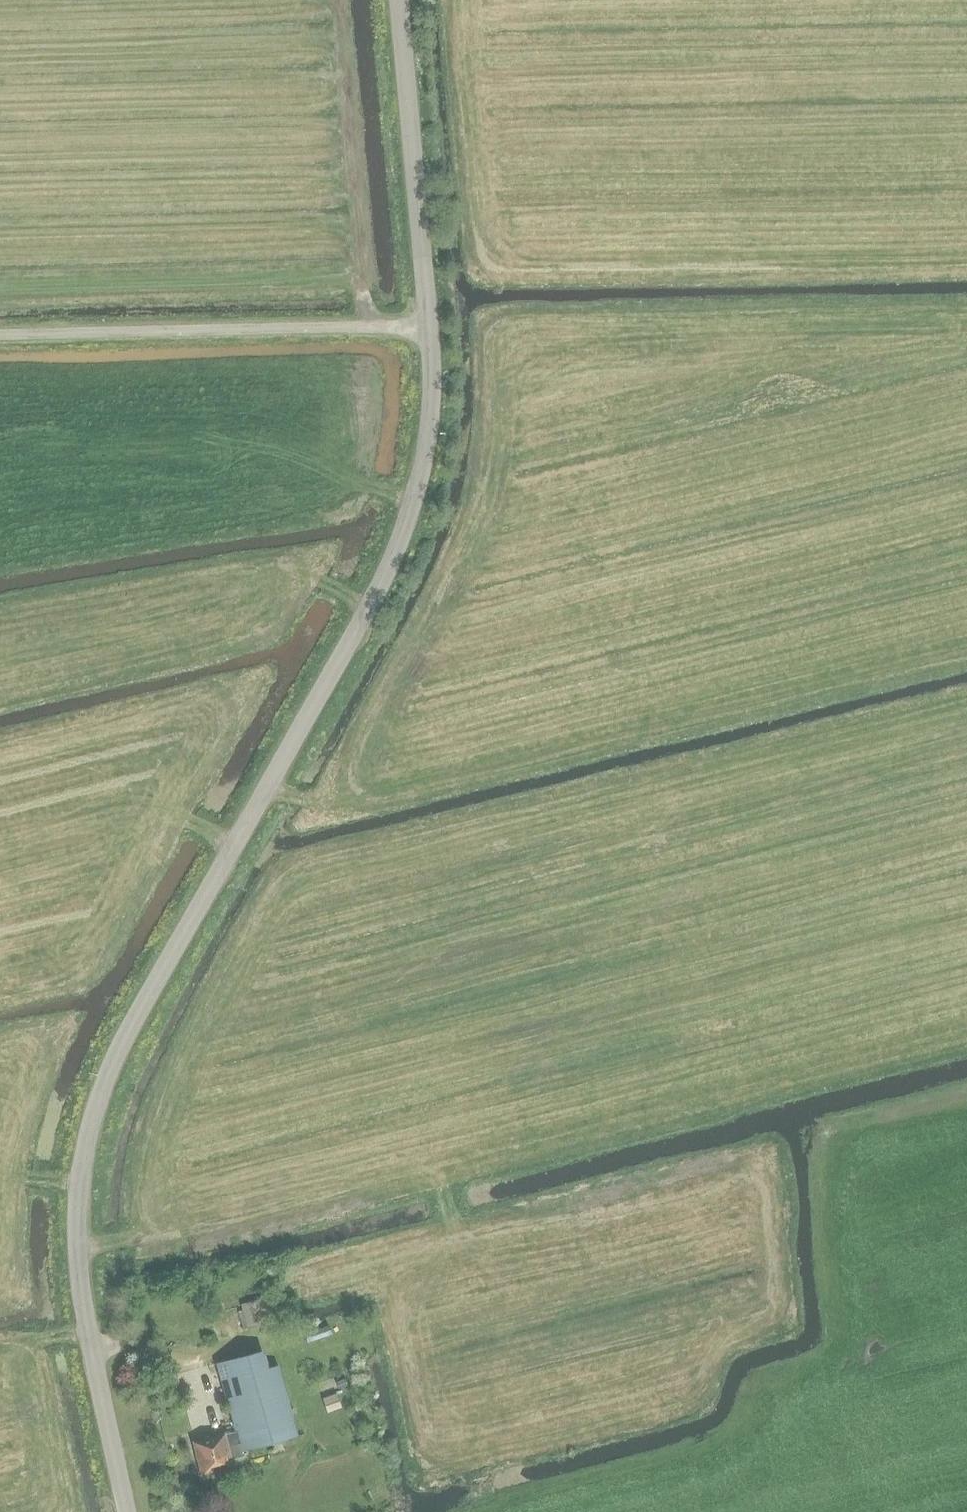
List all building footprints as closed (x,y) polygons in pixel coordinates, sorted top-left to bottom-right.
[(267,1324),(261,1300),(241,1305),(247,1329),(267,1324)] [(258,1352),(217,1363),(235,1432),(195,1442),(203,1475),(233,1466),(227,1446),(239,1443),(241,1452),(297,1437),(278,1365),(262,1369),(258,1352)] [(346,1378),(336,1381),(338,1389),(348,1386),(346,1378)]
